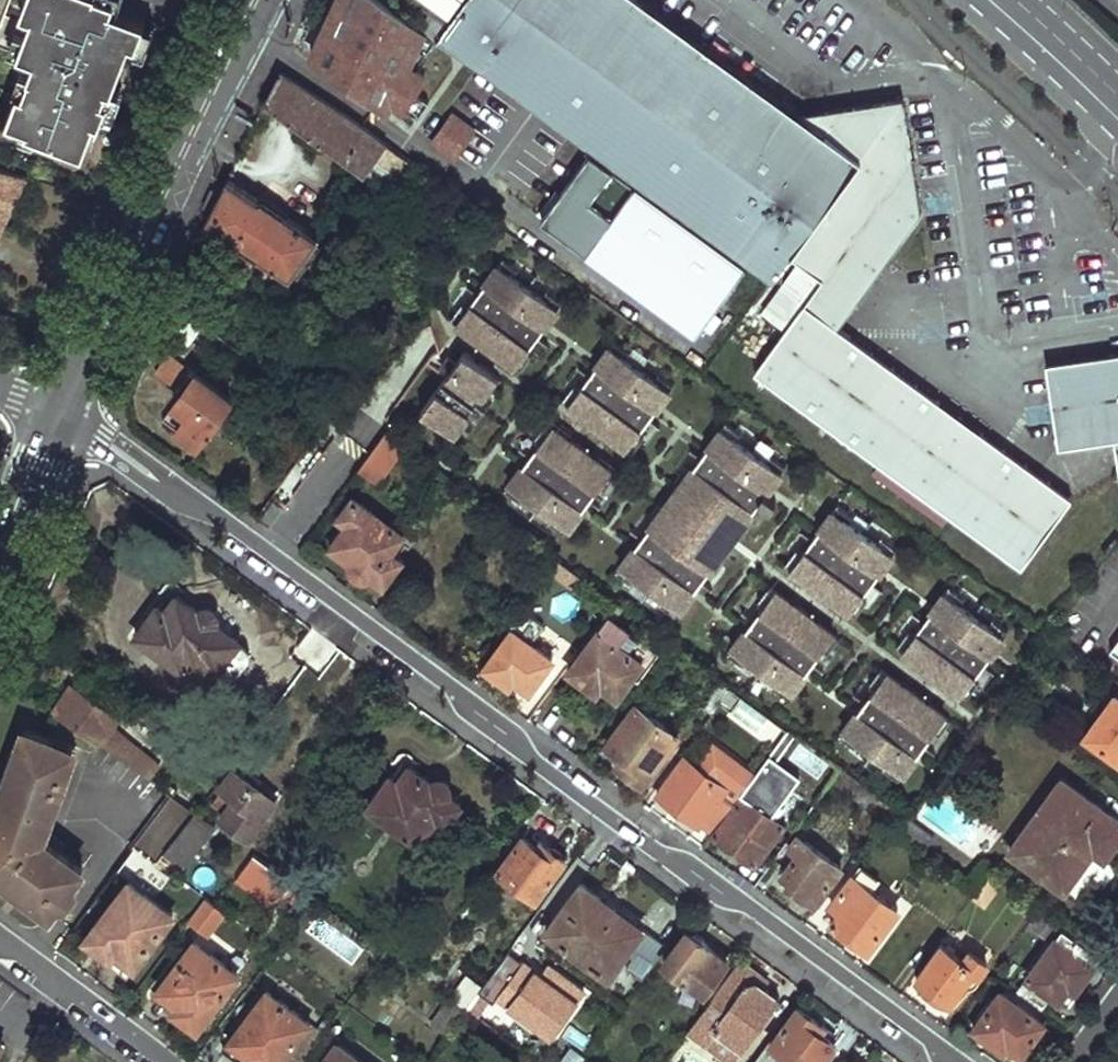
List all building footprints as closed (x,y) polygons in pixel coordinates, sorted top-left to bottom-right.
[(11,0),(0,0),(0,29),(11,0)] [(21,18),(33,23),(19,60),(36,66),(24,100),(19,98),(8,126),(31,134),(29,139),(84,159),(96,126),(102,129),(105,120),(114,95),(131,49),(138,51),(147,27),(114,15),(117,5),(104,0),(28,0),(21,18)] [(806,303),(754,372),(1020,566),(1072,497),(838,326),(922,212),(903,98),(799,114),(643,0),(464,0),(438,35),(774,280),(794,252),(826,276),(806,303)] [(399,42),(376,78),(433,112),(452,80),(399,42)] [(281,71),(264,102),(366,174),(377,160),(386,147),(281,71)] [(114,123),(123,98),(114,95),(105,120),(114,123)] [(450,161),(475,132),(451,111),(426,140),(450,161)] [(377,160),(455,216),(465,203),(386,147),(377,160)] [(0,169),(0,231),(27,178),(0,169)] [(229,179),(207,221),(288,277),(316,239),(263,200),(261,202),(229,179)] [(449,319),(520,370),(531,355),(525,351),(560,302),(545,291),(541,296),(513,276),(516,270),(501,259),(466,307),(460,303),(449,319)] [(0,314),(0,329),(16,334),(21,321),(0,314)] [(561,401),(632,452),(643,436),(638,432),(673,384),(657,372),(653,378),(625,357),(629,352),(613,340),(578,389),(573,385),(561,401)] [(488,395),(499,379),(462,352),(455,363),(446,356),(440,365),(448,372),(420,411),(457,438),(468,422),(463,418),(483,391),(488,395)] [(1046,363),(1059,446),(1114,437),(1117,456),(1117,352),(1046,363)] [(232,399),(191,368),(176,388),(181,393),(164,418),(177,428),(174,434),(195,449),(232,399)] [(738,529),(744,533),(755,517),(750,513),(785,465),(769,454),(765,459),(737,438),(741,433),(725,422),(690,470),(685,466),(673,482),(679,485),(738,529)] [(604,490),(615,474),(545,423),(534,439),(539,442),(504,491),(520,502),(523,497),(552,517),(548,523),(564,534),(599,486),(604,490)] [(385,432),(361,467),(379,480),(403,445),(385,432)] [(738,529),(679,485),(662,508),(722,551),(723,551),(738,529)] [(351,496),(337,516),(346,523),(330,546),(350,561),(349,567),(355,574),(364,577),(370,575),(383,585),(401,560),(391,551),(403,533),(351,496)] [(273,500),(261,517),(271,524),(283,507),(273,500)] [(785,563),(856,614),(867,598),(862,595),(897,546),(881,535),(877,540),(848,520),(852,514),(837,503),(802,551),(796,548),(785,563)] [(727,555),(722,551),(662,508),(657,504),(646,520),(651,524),(616,572),(632,583),(636,578),(664,599),(660,604),(676,615),(711,567),(716,571),(727,555)] [(558,559),(549,570),(575,589),(583,577),(558,559)] [(828,652),(839,636),(769,585),(758,601),(763,605),(728,653),(744,664),(748,659),(776,680),(772,685),(788,697),(823,648),(828,652)] [(897,644),(968,695),(979,680),(974,676),(1009,628),(993,616),(989,622),(961,601),(965,596),(949,585),(914,633),(909,629),(897,644)] [(170,590),(137,635),(207,685),(223,663),(237,671),(248,655),(237,645),(240,640),(218,624),(218,618),(213,611),(207,609),(200,611),(170,590)] [(616,601),(607,614),(610,616),(571,670),(614,701),(643,661),(618,642),(627,629),(615,620),(623,606),(616,601)] [(513,630),(485,667),(525,696),(552,658),(530,642),(543,624),(521,608),(508,626),(513,630)] [(651,627),(637,616),(631,626),(645,636),(651,627)] [(1047,629),(1040,640),(1057,651),(1064,641),(1047,629)] [(940,734),(952,718),(881,667),(870,683),(875,687),(840,735),(856,746),(860,741),(888,761),(884,767),(900,778),(935,730),(940,734)] [(731,685),(714,673),(695,697),(713,710),(721,700),(731,685)] [(731,685),(721,700),(731,708),(742,694),(731,685)] [(56,711),(151,776),(160,761),(113,726),(117,716),(74,686),(56,711)] [(1088,734),(1117,757),(1117,692),(1088,734)] [(636,704),(607,743),(623,756),(618,763),(642,780),(677,733),(636,704)] [(788,728),(784,735),(808,752),(813,746),(788,728)] [(27,729),(23,740),(0,804),(0,873),(51,909),(71,881),(82,865),(47,840),(81,750),(27,729)] [(23,740),(18,739),(0,788),(0,804),(23,740)] [(701,822),(713,830),(733,803),(723,795),(743,766),(714,745),(699,767),(685,757),(658,793),(699,824),(701,822)] [(403,759),(369,805),(418,841),(437,816),(447,823),(461,802),(450,795),(449,787),(444,781),(438,779),(431,779),(403,759)] [(752,777),(754,774),(743,766),(723,795),(733,803),(740,793),(752,777)] [(224,788),(219,797),(229,804),(222,815),(248,834),(274,796),(236,768),(222,787),(224,788)] [(752,777),(740,793),(742,796),(715,835),(755,864),(783,825),(747,799),(758,782),(752,777)] [(1012,848),(1078,897),(1117,841),(1117,819),(1063,779),(1012,848)] [(158,860),(198,808),(175,792),(135,845),(136,845),(158,860)] [(212,821),(215,816),(201,805),(198,808),(158,860),(177,875),(216,824),(212,821)] [(526,831),(496,870),(535,898),(565,859),(526,831)] [(790,879),(788,883),(815,903),(841,867),(806,842),(782,873),(790,879)] [(52,916),(75,885),(71,881),(51,909),(0,873),(0,878),(52,916)] [(840,910),(833,921),(869,948),(898,908),(852,875),(831,903),(840,910)] [(171,912),(129,880),(86,937),(109,954),(112,949),(132,964),(171,912)] [(547,929),(608,974),(638,933),(613,914),(616,908),(581,883),(547,929)] [(200,899),(187,926),(209,937),(223,910),(200,899)] [(1038,911),(1029,924),(1053,942),(1018,991),(1049,1014),(1058,1001),(1064,1005),(1101,956),(1038,911)] [(950,928),(939,942),(941,945),(917,976),(917,980),(918,985),(923,989),(928,990),(934,990),(956,1005),(987,964),(970,951),(963,959),(948,948),(958,934),(950,928)] [(686,929),(664,960),(697,984),(720,953),(686,929)] [(181,1004),(203,1020),(237,971),(195,940),(163,984),(184,999),(181,1004)] [(584,991),(554,969),(547,979),(540,973),(509,950),(479,991),(493,1001),(498,994),(524,1014),(521,1018),(530,1024),(533,1020),(552,1034),(584,991)] [(762,976),(740,960),(688,1030),(707,1044),(718,1029),(743,1047),(779,998),(764,988),(762,987),(758,992),(752,988),(762,976)] [(547,979),(554,969),(547,963),(540,973),(547,979)] [(762,976),(752,988),(758,992),(762,987),(764,988),(769,981),(762,976)] [(306,1057),(324,1032),(268,990),(231,1039),(250,1054),(245,1061),(303,1061),(306,1057)] [(481,1018),(493,1001),(479,991),(472,1000),(467,1007),(481,1018)] [(1001,991),(973,1027),(1016,1058),(1043,1022),(1001,991)] [(467,1007),(472,1000),(464,996),(459,1002),(467,1007)] [(772,1042),(801,1061),(821,1061),(822,1060),(826,1061),(831,1061),(837,1053),(832,1049),(839,1038),(798,1006),(772,1042)] [(707,1044),(731,1061),(732,1061),(743,1047),(718,1029),(707,1044)] [(338,1041),(322,1061),(367,1061),(338,1041)]
